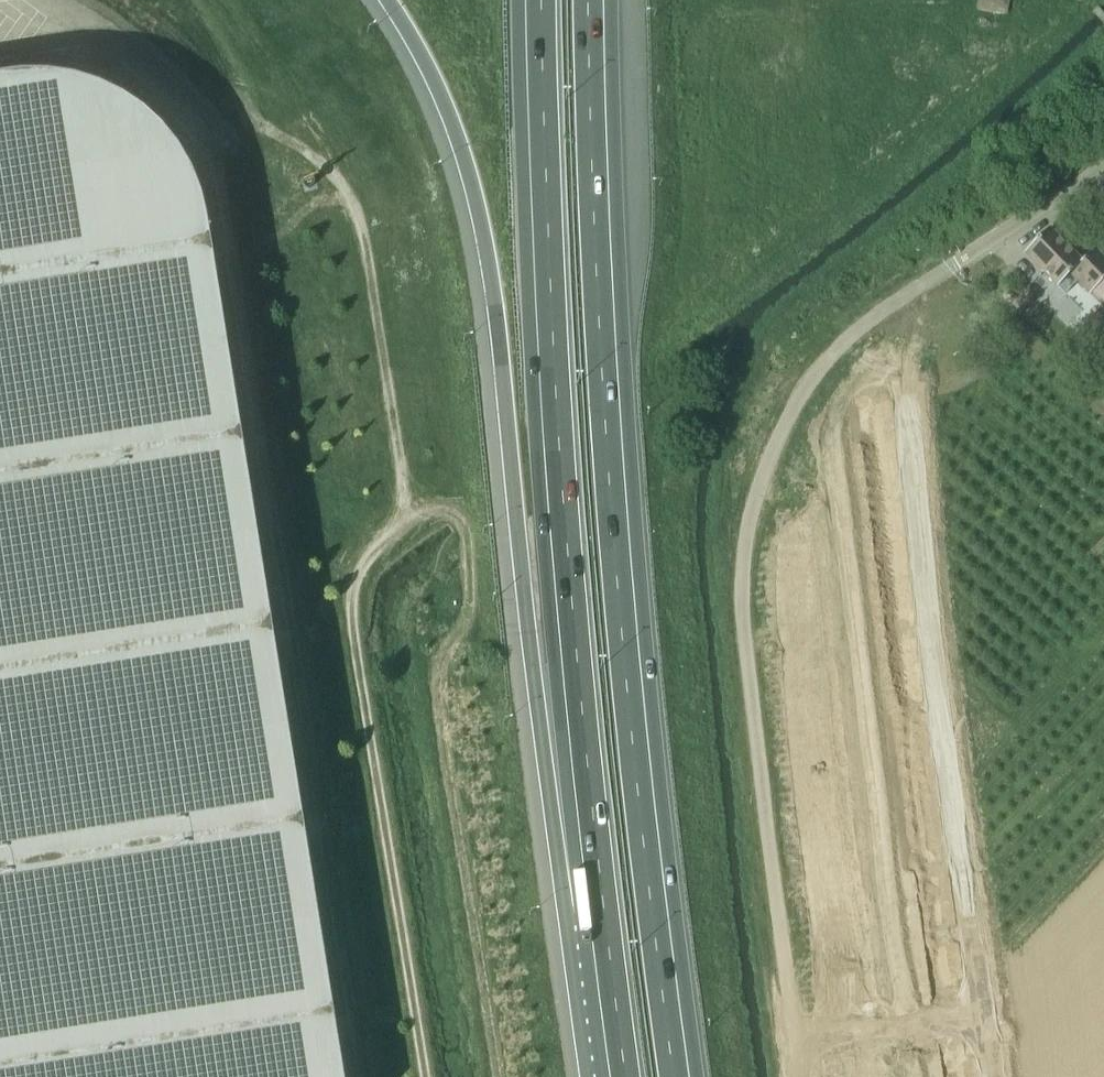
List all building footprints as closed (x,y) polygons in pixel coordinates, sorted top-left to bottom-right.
[(208,228),(202,203),(193,179),(192,179),(179,157),(163,136),(144,119),(123,104),(99,93),(75,85),(49,81),(23,81),(0,84),(0,1076),(343,1076),(208,228)] [(1082,262),(1048,229),(1025,252),(1059,287),(1071,274),(1090,294),(1103,281),(1103,257),(1095,248),(1082,262)]
